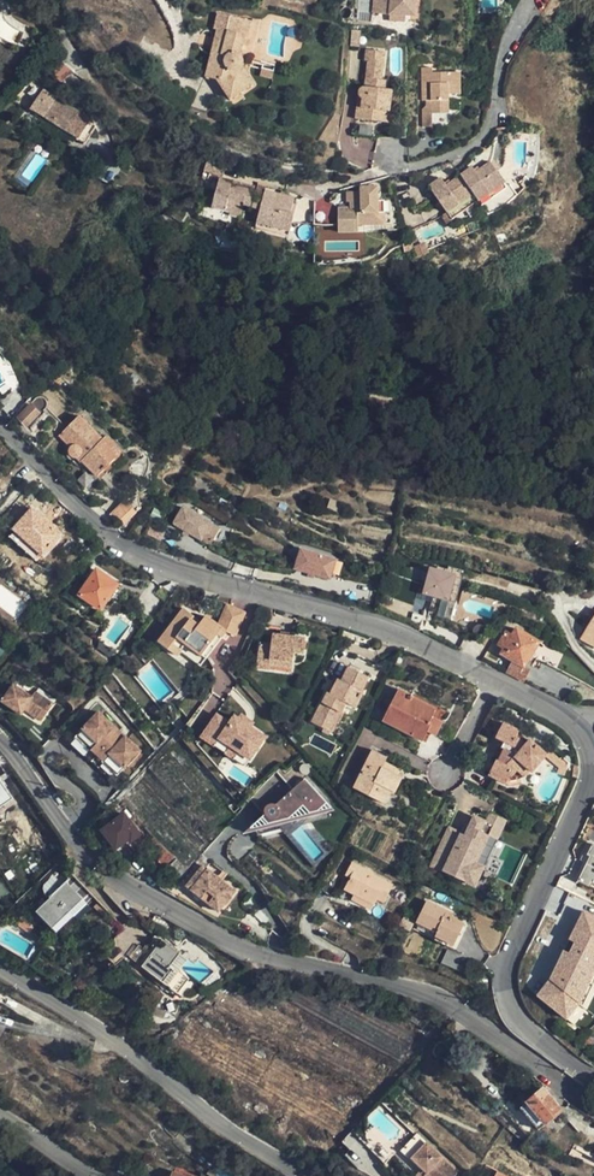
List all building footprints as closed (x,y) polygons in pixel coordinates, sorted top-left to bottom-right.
[(416,0),(374,0),(374,14),(416,14),(416,0)] [(239,60),(243,39),(225,35),(228,20),(216,17),(212,33),(216,34),(206,79),(218,82),(232,102),(253,86),(242,71),(243,66),(242,63),(239,60)] [(225,35),(243,39),(246,25),(228,20),(225,35)] [(390,124),(392,109),(385,108),(388,87),(388,78),(382,77),(384,59),(379,58),(380,46),(366,44),(365,57),(367,57),(364,83),(362,84),(361,88),(362,92),(365,95),(364,106),(359,106),(357,118),(362,119),(362,120),(359,137),(366,139),(374,139),(376,123),(390,124)] [(434,95),(434,106),(434,110),(452,110),(451,91),(464,91),(463,68),(435,69),(435,65),(423,65),(424,95),(434,95)] [(385,108),(392,109),(395,89),(388,87),(385,108)] [(66,130),(77,111),(43,90),(31,108),(55,124),(66,130)] [(434,110),(434,106),(423,107),(423,123),(434,123),(434,110)] [(489,157),(478,165),(480,169),(476,172),(471,165),(445,185),(440,177),(430,186),(448,210),(474,191),(479,197),(505,177),(489,157)] [(480,169),(478,165),(475,162),(471,165),(476,172),(480,169)] [(215,176),(206,204),(219,208),(218,212),(235,217),(239,205),(256,210),(253,226),(286,232),(291,206),(287,204),(289,196),(259,192),(227,181),(228,179),(215,176)] [(372,212),(370,183),(351,183),(351,188),(338,189),(338,203),(332,203),(332,225),(352,226),(352,212),(372,212)] [(474,191),(448,210),(454,217),(479,197),(474,191)] [(40,411),(35,406),(31,403),(18,417),(27,425),(40,411)] [(114,458),(98,443),(74,419),(55,440),(66,450),(64,452),(63,458),(65,460),(68,462),(73,461),(76,457),(80,461),(80,464),(94,478),(99,472),(114,458)] [(103,438),(98,443),(114,458),(119,453),(103,438)] [(99,472),(94,478),(98,481),(122,456),(119,453),(114,458),(99,472)] [(222,525),(186,503),(175,520),(211,542),(222,525)] [(119,526),(133,514),(126,506),(112,518),(119,526)] [(64,535),(34,508),(15,528),(45,555),(64,535)] [(338,559),(302,548),(296,568),(332,579),(338,559)] [(453,576),(446,601),(454,604),(464,571),(445,565),(442,573),(453,576)] [(102,609),(119,584),(98,569),(80,594),(102,609)] [(422,594),(446,601),(453,576),(442,573),(429,569),(422,594)] [(435,618),(439,604),(430,602),(427,615),(435,618)] [(177,657),(181,653),(186,646),(205,661),(224,635),(235,641),(246,613),(228,604),(218,626),(205,616),(200,623),(183,610),(158,643),(177,657)] [(580,639),(593,647),(593,615),(580,639)] [(513,660),(506,674),(523,682),(529,672),(522,667),(537,642),(517,629),(514,634),(508,630),(499,645),(505,649),(502,653),(513,660)] [(257,642),(254,663),(268,665),(269,658),(293,661),(294,650),(304,652),(307,638),(274,633),(272,644),(257,642)] [(186,646),(181,653),(199,667),(205,661),(186,646)] [(269,658),(268,665),(291,668),(293,661),(269,658)] [(336,679),(333,685),(337,687),(332,696),(328,694),(324,702),(321,701),(309,723),(328,733),(333,723),(335,725),(342,712),(339,711),(344,703),(354,708),(362,692),(359,690),(366,675),(348,666),(340,680),(336,679)] [(38,693),(35,697),(17,681),(4,694),(8,698),(0,706),(0,712),(8,719),(18,708),(22,711),(26,706),(44,721),(55,707),(38,693)] [(337,687),(333,685),(328,694),(332,696),(337,687)] [(418,743),(422,735),(426,727),(424,726),(427,720),(431,712),(407,700),(408,698),(395,692),(379,724),(418,743)] [(141,749),(102,712),(72,744),(111,781),(141,749)] [(220,714),(209,730),(252,759),(268,736),(235,714),(230,722),(220,714)] [(426,727),(422,735),(431,739),(438,725),(427,720),(424,726),(426,727)] [(501,785),(503,783),(505,778),(527,770),(530,773),(531,774),(545,757),(527,742),(522,746),(512,737),(514,732),(498,724),(488,745),(499,750),(484,777),(501,785)] [(252,759),(209,730),(204,737),(248,766),(252,759)] [(396,780),(392,778),(377,771),(379,766),(380,762),(366,755),(349,793),(377,808),(384,794),(389,796),(396,780)] [(377,771),(392,778),(394,774),(379,766),(377,771)] [(505,778),(503,783),(514,782),(519,780),(525,777),(530,773),(527,770),(505,778)] [(289,796),(273,776),(252,799),(247,805),(260,820),(260,819),(259,817),(260,814),(261,813),(262,812),(263,810),(265,810),(267,809),(269,810),(271,810),(289,796)] [(322,811),(301,786),(289,796),(271,810),(269,810),(267,809),(265,810),(263,810),(262,812),(261,813),(260,814),(259,817),(260,819),(260,820),(256,823),(262,829),(282,826),(298,813),(306,824),(322,811)] [(298,813),(282,826),(295,834),(318,862),(308,869),(311,873),(327,860),(302,828),(306,824),(298,813)] [(124,814),(114,821),(110,824),(102,831),(115,848),(128,839),(130,841),(139,835),(124,814)] [(437,864),(433,872),(460,884),(469,866),(477,870),(489,842),(495,831),(488,828),(491,820),(481,816),(478,823),(470,821),(469,820),(468,820),(467,821),(466,821),(466,822),(459,838),(445,867),(437,864)] [(495,831),(498,823),(491,820),(488,828),(495,831)] [(262,829),(256,823),(246,833),(254,841),(275,838),(282,844),(308,876),(311,873),(308,869),(286,841),(295,834),(282,826),(262,829)] [(516,841),(520,833),(506,827),(502,835),(516,841)] [(442,830),(425,868),(433,872),(437,864),(445,867),(459,838),(442,830)] [(173,859),(154,838),(147,845),(161,859),(158,862),(163,868),(173,859)] [(587,859),(586,863),(587,864),(580,881),(593,888),(593,846),(593,845),(587,859)] [(586,863),(587,859),(585,859),(575,879),(580,881),(587,864),(586,863)] [(477,870),(469,866),(460,884),(469,888),(477,870)] [(231,898),(196,868),(183,885),(218,913),(231,898)] [(342,895),(351,900),(370,909),(373,904),(376,899),(383,902),(390,890),(368,879),(369,877),(348,868),(343,878),(349,881),(342,895)] [(69,887),(75,882),(71,878),(66,882),(69,887)] [(75,893),(80,888),(75,882),(69,887),(66,882),(34,912),(50,929),(65,915),(82,900),(75,893)] [(91,899),(80,888),(75,893),(82,900),(65,915),(50,929),(53,933),(91,899)] [(376,899),(373,904),(381,908),(383,902),(376,899)] [(370,909),(351,900),(348,905),(367,915),(370,909)] [(460,925),(443,917),(444,913),(423,904),(414,926),(433,935),(432,939),(450,947),(460,925)] [(562,947),(538,1002),(577,1019),(593,979),(593,913),(584,909),(566,949),(562,947)] [(141,964),(165,981),(177,965),(173,962),(181,951),(166,940),(157,951),(153,948),(141,964)] [(139,963),(148,950),(137,943),(129,957),(139,963)] [(191,976),(180,991),(185,995),(196,979),(191,976)] [(521,1107),(540,1129),(561,1110),(543,1090),(521,1107)] [(421,1135),(406,1150),(428,1172),(426,1174),(428,1175),(454,1175),(459,1172),(421,1135)] [(406,1150),(400,1156),(420,1175),(428,1175),(426,1174),(428,1172),(406,1150)]
